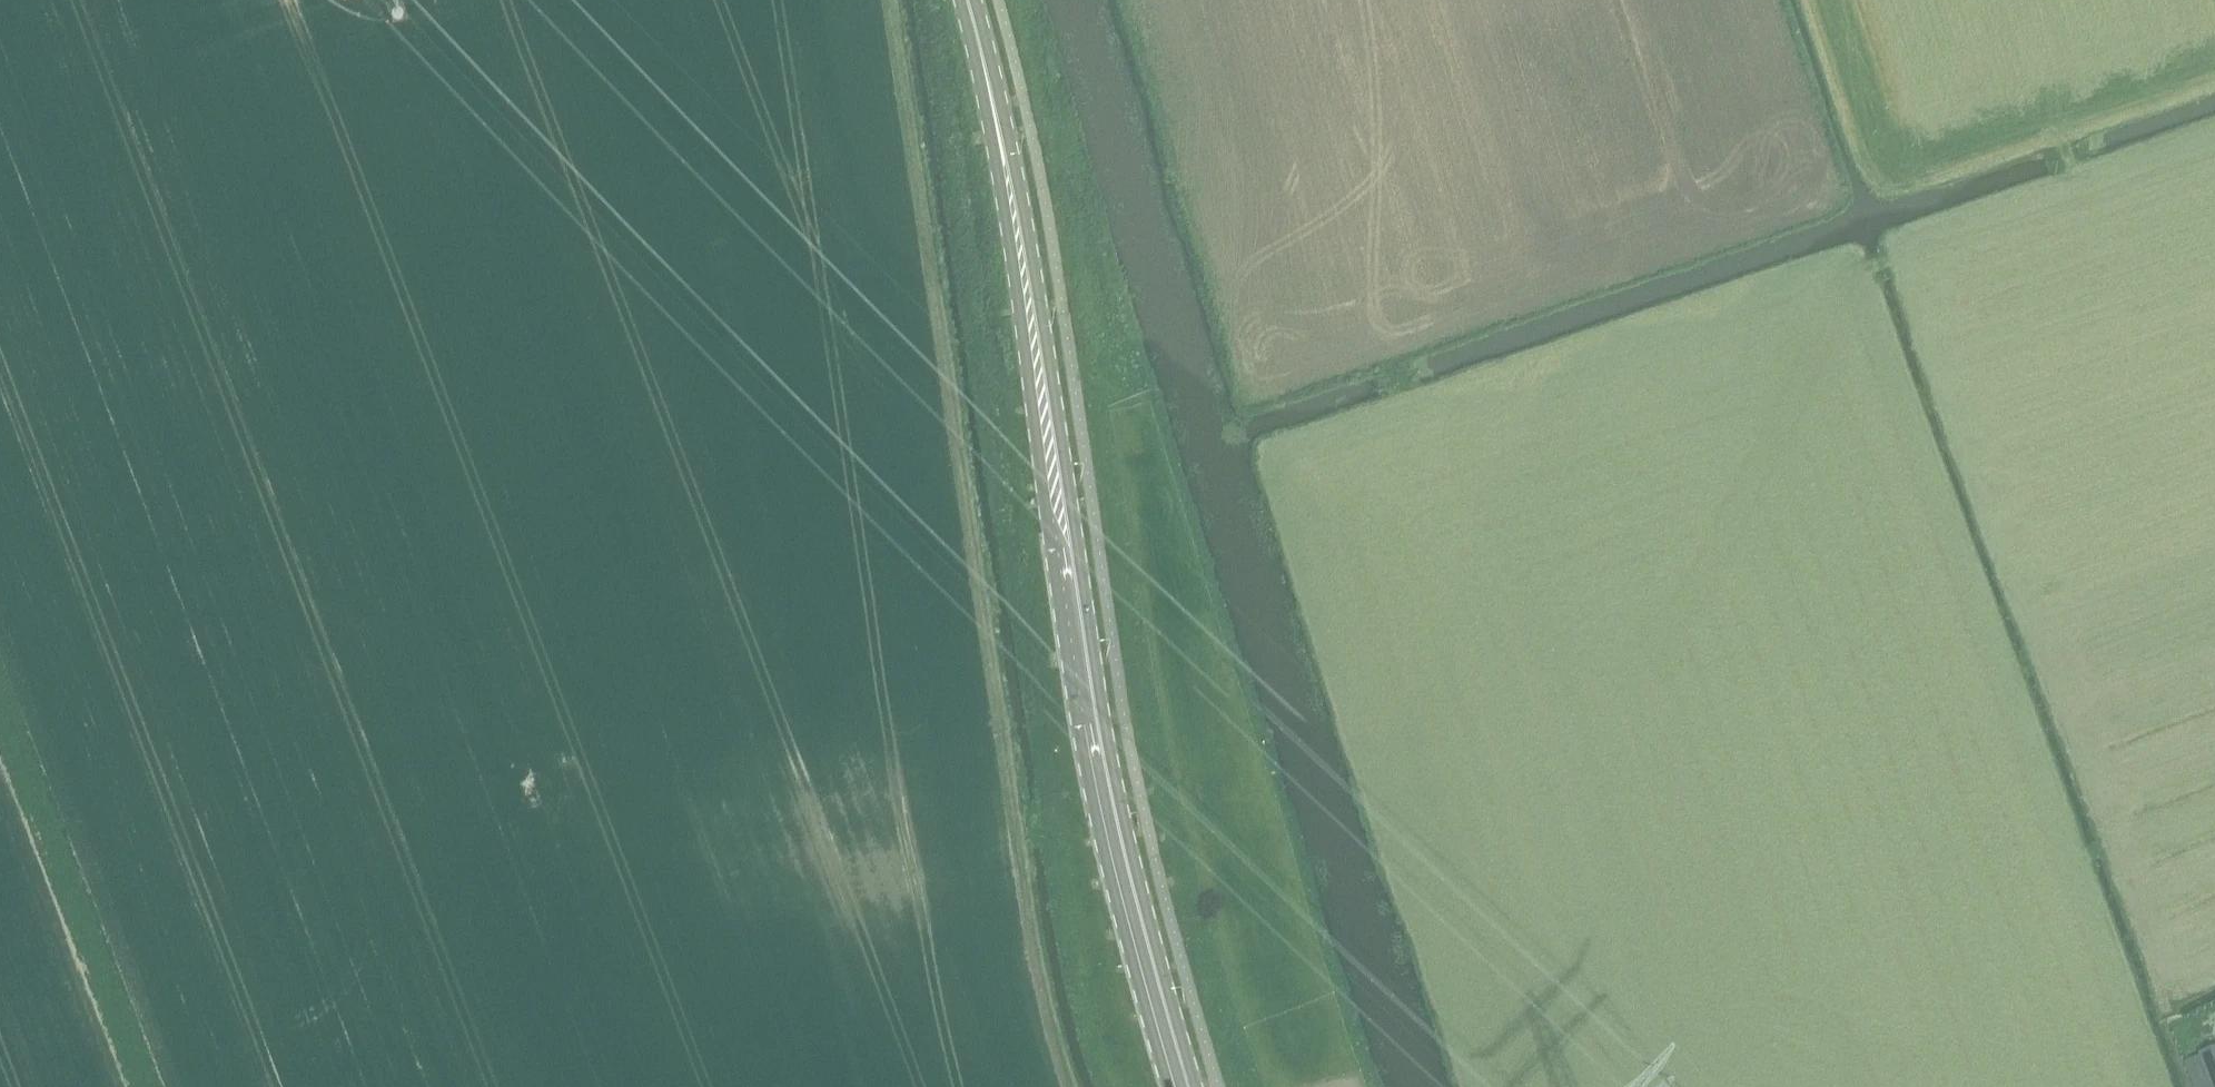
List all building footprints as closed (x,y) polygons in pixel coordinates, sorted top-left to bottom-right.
[(2211,1086),(2214,1086),(2214,1052),(2200,1057),(2211,1086)]
